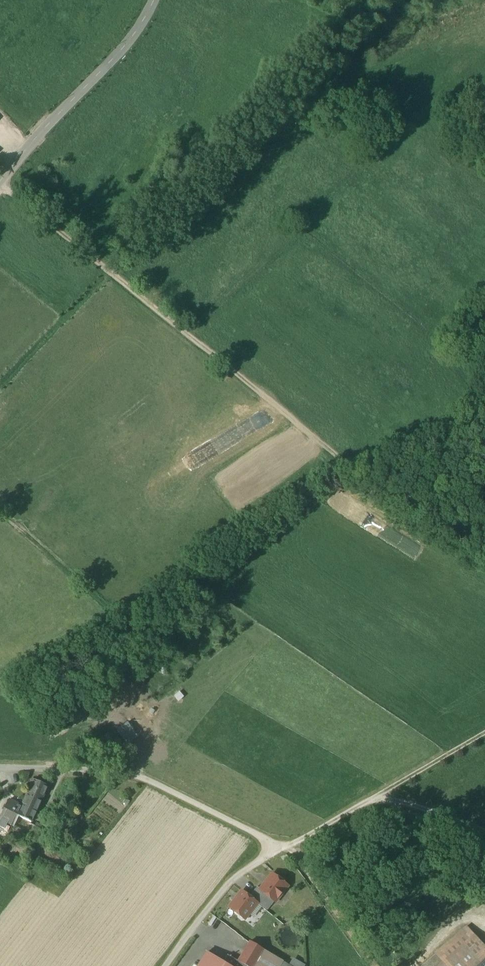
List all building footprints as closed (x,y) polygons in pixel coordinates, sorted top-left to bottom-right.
[(87,748),(92,755),(110,741),(104,735),(87,748)] [(24,800),(22,806),(24,806),(36,812),(48,786),(34,779),(24,800)] [(14,826),(18,816),(24,806),(22,806),(9,799),(0,818),(0,819),(1,820),(0,822),(0,830),(8,834),(14,826)] [(24,806),(18,816),(31,822),(32,822),(33,818),(36,812),(24,806)] [(274,901),(275,902),(284,891),(286,891),(288,888),(287,884),(285,882),(283,882),(273,874),(260,889),(260,890),(274,901)] [(257,904),(266,911),(274,901),(260,890),(260,889),(257,887),(249,897),(257,903),(257,904)] [(240,917),(242,919),(247,919),(249,916),(248,914),(257,904),(257,903),(249,897),(242,891),(229,907),(239,915),(240,917)] [(436,952),(445,961),(463,945),(473,937),(464,928),(436,952)] [(463,945),(482,965),(484,965),(484,951),(473,937),(463,945)] [(246,965),(254,965),(264,949),(250,941),(242,954),(235,950),(231,957),(246,965)] [(463,945),(445,961),(439,965),(482,965),(463,945)] [(264,949),(254,965),(280,965),(283,961),(264,949)] [(224,962),(207,952),(198,965),(230,965),(224,962)] [(231,957),(228,955),(224,962),(230,965),(246,965),(231,957)] [(291,965),(305,965),(293,958),(289,965),(291,965)]
